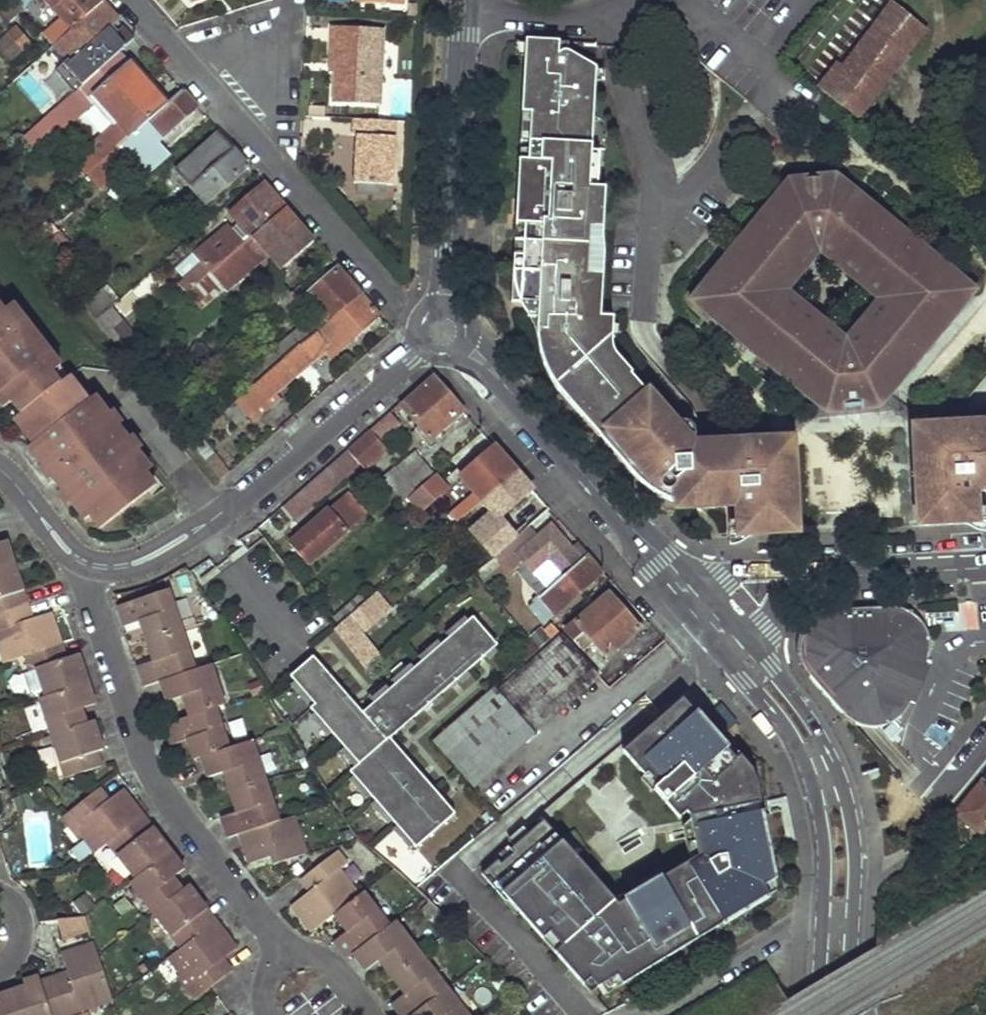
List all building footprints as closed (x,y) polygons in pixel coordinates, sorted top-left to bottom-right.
[(70,34),(103,4),(100,0),(40,0),(70,34)] [(3,30),(24,11),(15,1),(0,14),(0,26),(3,30)] [(844,107),(859,119),(927,29),(891,2),(879,17),(900,33),(844,107)] [(50,52),(62,65),(67,61),(70,63),(119,21),(103,4),(70,34),(55,47),(50,52)] [(823,92),(844,107),(900,33),(879,17),(843,66),(837,62),(818,88),(823,92)] [(385,29),(333,26),(331,63),(335,64),(334,71),(332,102),(380,106),(385,29)] [(103,45),(114,58),(135,39),(125,28),(103,45)] [(9,63),(27,48),(13,32),(0,44),(0,54),(9,63)] [(787,472),(786,440),(767,441),(696,445),(695,432),(684,433),(676,424),(658,404),(652,399),(646,392),(632,377),(627,370),(622,362),(605,343),(605,332),(600,331),(601,318),(603,276),(588,275),(590,228),(603,229),(605,189),(590,188),(597,68),(583,68),(583,69),(579,68),(573,61),(569,52),(559,55),(560,42),(526,40),(524,86),(533,86),(530,143),(524,241),(523,271),(513,271),(512,302),(520,302),(539,303),(538,319),(537,322),(537,330),(544,365),(565,398),(572,392),(589,412),(606,431),(648,479),(655,473),(662,481),(661,487),(674,489),(675,503),(696,508),(712,508),(737,507),(738,529),(790,526),(787,482),(787,472)] [(583,68),(597,68),(569,52),(573,56),(573,61),(579,68),(583,69),(583,68)] [(78,162),(89,177),(121,149),(168,106),(129,63),(92,96),(116,125),(78,162)] [(42,123),(54,136),(90,101),(84,94),(113,70),(107,64),(77,91),(42,123)] [(20,112),(34,129),(42,123),(77,91),(71,84),(55,96),(48,88),(20,112)] [(524,86),(521,142),(530,143),(533,86),(524,86)] [(121,149),(145,177),(169,156),(158,142),(195,108),(182,93),(168,106),(121,149)] [(395,122),(354,119),(354,136),(358,137),(356,184),(391,188),(395,122)] [(176,173),(205,207),(250,168),(220,135),(176,173)] [(522,166),(518,181),(515,241),(524,241),(530,143),(528,152),(525,158),(522,166)] [(947,311),(954,318),(976,291),(836,176),(789,181),(690,302),(815,404),(827,413),(845,412),(845,407),(861,406),(862,406),(861,393),(863,390),(860,388),(859,382),(868,372),(873,376),(896,374),(895,364),(905,352),(914,351),(920,343),(927,343),(926,337),(947,311)] [(205,269),(211,276),(246,245),(254,238),(286,209),(265,186),(231,215),(242,229),(202,264),(205,269)] [(254,238),(283,272),(315,242),(286,209),(254,238)] [(42,252),(43,253),(62,237),(44,216),(27,230),(42,252)] [(590,228),(588,275),(603,276),(604,254),(604,249),(604,246),(603,239),(603,235),(603,229),(590,228)] [(513,271),(523,271),(524,241),(515,241),(513,271)] [(211,276),(222,289),(257,259),(246,245),(211,276)] [(787,292),(846,341),(879,301),(820,252),(787,292)] [(180,290),(186,297),(211,276),(205,269),(180,290)] [(244,379),(252,389),(362,296),(339,269),(306,297),(322,316),(315,322),(310,319),(272,352),(274,353),(244,379)] [(85,310),(96,326),(120,303),(110,290),(85,310)] [(236,404),(247,417),(326,351),(331,358),(378,315),(362,296),(252,389),(236,404)] [(269,316),(277,326),(298,306),(291,296),(288,300),(269,316)] [(531,318),(538,319),(539,303),(520,302),(524,309),(531,318)] [(0,303),(0,315),(2,317),(8,313),(0,303)] [(96,326),(120,355),(145,333),(120,303),(96,326)] [(16,307),(15,307),(8,313),(2,317),(0,315),(0,395),(4,392),(10,400),(21,415),(15,420),(33,445),(29,448),(42,465),(54,455),(71,478),(59,488),(85,521),(91,517),(101,530),(128,509),(141,498),(155,487),(147,476),(153,470),(96,396),(90,402),(71,378),(66,382),(63,384),(57,388),(49,378),(55,373),(58,371),(63,367),(16,307)] [(861,393),(862,406),(861,406),(861,410),(880,408),(889,396),(954,318),(952,317),(947,311),(926,337),(927,343),(920,343),(914,351),(905,352),(895,364),(896,374),(873,376),(868,372),(859,382),(860,388),(863,390),(861,393)] [(614,319),(601,318),(600,331),(605,332),(605,343),(613,330),(614,319)] [(55,373),(49,378),(57,388),(63,384),(55,373)] [(398,407),(430,442),(465,413),(433,377),(398,407)] [(1,406),(10,400),(4,392),(0,395),(0,405),(1,406)] [(589,412),(572,392),(565,398),(583,417),(589,412)] [(815,404),(767,441),(786,440),(790,440),(816,420),(891,412),(914,427),(916,427),(915,413),(889,396),(880,408),(861,410),(861,406),(845,407),(845,412),(827,413),(815,404)] [(583,417),(599,437),(606,431),(589,412),(583,417)] [(308,503),(311,507),(345,478),(340,471),(352,461),(358,468),(362,473),(380,458),(377,445),(397,428),(387,417),(292,499),(300,509),(308,503)] [(687,421),(676,424),(684,433),(695,432),(687,421)] [(920,426),(922,463),(923,471),(923,491),(925,519),(978,516),(977,493),(985,492),(985,423),(920,426)] [(914,463),(922,463),(920,426),(916,427),(914,427),(912,427),(914,463)] [(662,481),(655,473),(648,479),(606,431),(611,438),(614,443),(623,461),(629,471),(642,484),(654,493),(662,497),(670,501),(675,503),(674,489),(661,487),(662,481)] [(189,444),(205,465),(212,459),(197,437),(189,444)] [(794,472),(793,440),(790,440),(786,440),(787,472),(794,472)] [(459,510),(464,516),(483,501),(516,472),(495,448),(476,465),(471,461),(457,472),(479,497),(474,501),(472,499),(459,510)] [(381,483),(400,506),(415,493),(435,475),(417,454),(381,483)] [(54,455),(42,465),(59,488),(71,478),(54,455)] [(340,471),(345,478),(358,468),(352,461),(340,471)] [(918,527),(979,524),(978,516),(925,519),(923,491),(923,471),(922,478),(919,491),(916,501),(916,505),(918,527)] [(473,532),(495,555),(500,551),(515,538),(499,518),(531,489),(516,472),(483,501),(492,513),(473,532)] [(415,493),(423,502),(444,485),(435,475),(415,493)] [(790,491),(787,482),(790,526),(738,529),(738,537),(798,533),(796,512),(795,503),(792,495),(790,491)] [(349,492),(290,545),(309,566),(367,513),(349,492)] [(515,538),(500,551),(515,569),(524,562),(532,572),(530,574),(546,592),(539,597),(554,614),(601,572),(589,557),(587,555),(582,559),(551,524),(536,537),(528,527),(515,538)] [(14,562),(7,541),(0,543),(0,567),(14,562)] [(0,567),(0,615),(22,608),(28,606),(14,562),(0,567)] [(169,590),(118,607),(125,627),(141,622),(147,642),(182,630),(169,590)] [(335,614),(341,623),(367,601),(360,593),(335,614)] [(590,639),(605,658),(638,628),(608,595),(566,631),(581,648),(590,639)] [(333,630),(341,641),(359,627),(362,630),(379,615),(367,601),(341,623),(333,630)] [(905,711),(909,703),(906,701),(915,681),(924,661),(926,662),(928,656),(928,646),(927,634),(924,625),(916,616),(904,609),(893,607),(864,608),(831,610),(825,612),(816,617),(811,623),(804,633),(801,643),(801,653),(805,666),(811,676),(846,717),(853,722),(862,725),(874,726),(885,725),(896,719),(905,711)] [(0,615),(0,649),(5,664),(26,657),(62,645),(51,613),(27,621),(22,608),(0,615)] [(473,618),(390,689),(397,697),(389,705),(400,718),(409,710),(415,718),(498,645),(473,618)] [(182,630),(147,642),(154,662),(138,667),(145,688),(161,682),(195,670),(182,630)] [(443,735),(473,768),(590,669),(562,636),(494,696),(492,691),(443,735)] [(62,645),(26,657),(31,672),(37,670),(46,698),(88,683),(79,655),(66,659),(62,645)] [(312,657),(290,676),(316,704),(312,709),(359,763),(350,772),(416,847),(455,814),(391,739),(390,738),(387,741),(363,712),(312,657)] [(914,705),(932,665),(926,662),(924,661),(915,681),(906,701),(909,703),(914,705)] [(195,670),(161,682),(168,702),(183,697),(191,716),(216,708),(225,705),(212,665),(195,670)] [(46,698),(40,700),(52,735),(86,724),(82,709),(96,705),(88,683),(46,698)] [(390,689),(363,712),(387,741),(390,738),(391,739),(415,718),(409,710),(400,718),(389,705),(397,697),(390,689)] [(701,725),(680,700),(662,715),(621,750),(625,755),(642,775),(645,772),(655,784),(651,788),(664,802),(671,795),(684,811),(687,815),(689,823),(695,857),(687,863),(641,889),(645,895),(619,910),(610,900),(592,879),(591,878),(583,884),(578,879),(586,872),(544,824),(541,820),(507,849),(510,851),(498,862),(495,859),(480,873),(502,899),(508,895),(519,907),(516,910),(539,937),(546,931),(557,944),(551,950),(568,971),(575,965),(593,985),(597,983),(619,970),(624,979),(672,950),(667,942),(721,910),(726,918),(764,896),(759,888),(769,882),(762,847),(758,848),(752,815),(748,815),(740,769),(732,760),(712,736),(701,725)] [(191,716),(165,725),(172,745),(188,740),(194,760),(202,757),(229,749),(216,708),(191,716)] [(86,724),(52,735),(67,779),(102,766),(98,752),(103,750),(94,721),(86,724)] [(716,733),(706,721),(701,725),(712,736),(716,733)] [(229,749),(202,757),(209,778),(224,773),(231,793),(266,781),(252,741),(229,749)] [(762,847),(766,846),(764,832),(761,833),(756,810),(755,804),(758,803),(755,785),(750,770),(737,756),(732,760),(740,769),(748,815),(752,815),(758,848),(762,847)] [(642,775),(638,778),(648,790),(652,787),(655,784),(645,772),(642,775)] [(266,781),(231,793),(238,812),(222,818),(228,838),(240,834),(279,821),(266,781)] [(984,783),(956,814),(981,831),(985,826),(985,784),(984,783)] [(93,794),(63,817),(72,829),(75,826),(85,838),(96,852),(108,843),(143,816),(123,790),(109,801),(102,806),(94,795),(93,794)] [(101,790),(94,795),(102,806),(109,801),(101,790)] [(664,802),(677,817),(684,811),(671,795),(664,802)] [(683,823),(680,828),(681,832),(682,839),(687,863),(695,857),(689,823),(687,815),(683,823)] [(143,816),(108,843),(136,879),(171,852),(143,816)] [(279,821),(240,834),(250,864),(272,857),(274,865),(306,854),(294,817),(279,821)] [(75,826),(72,829),(81,840),(85,838),(75,826)] [(507,849),(495,859),(498,862),(510,851),(507,849)] [(136,879),(131,883),(154,913),(183,891),(173,878),(185,869),(171,852),(136,879)] [(338,852),(308,876),(316,887),(310,892),(292,906),(312,932),(335,915),(359,895),(340,870),(348,864),(338,852)] [(589,875),(586,872),(578,879),(583,884),(591,878),(589,875)] [(308,876),(302,881),(310,892),(316,887),(308,876)] [(764,896),(772,891),(769,882),(759,888),(764,896)] [(183,891),(154,913),(182,949),(216,921),(189,886),(183,891)] [(623,900),(618,894),(610,900),(619,910),(645,895),(641,889),(635,892),(634,893),(623,900)] [(359,895),(335,915),(339,920),(348,932),(335,941),(348,959),(353,954),(390,926),(363,892),(359,895)] [(502,899),(501,900),(512,913),(516,910),(519,907),(508,895),(502,899)] [(667,942),(672,950),(726,918),(721,910),(667,942)] [(182,949),(169,958),(182,974),(190,984),(186,987),(196,999),(210,989),(233,971),(224,960),(238,949),(216,921),(182,949)] [(390,926),(353,954),(367,971),(380,961),(393,977),(421,955),(395,922),(390,926)] [(546,931),(539,937),(551,950),(557,944),(546,931)] [(62,955),(68,973),(70,978),(58,983),(67,1014),(83,1014),(82,1011),(113,1000),(93,944),(62,955)] [(393,977),(406,994),(392,1004),(401,1014),(414,1014),(448,989),(421,955),(393,977)] [(568,971),(586,991),(593,985),(575,965),(568,971)] [(597,983),(602,992),(624,979),(619,970),(597,983)] [(68,973),(55,977),(58,983),(70,978),(68,973)] [(182,974),(179,977),(186,987),(190,984),(182,974)] [(11,992),(19,1014),(67,1014),(58,983),(55,977),(11,992)] [(414,1014),(468,1014),(448,989),(414,1014)] [(0,995),(0,1014),(19,1014),(11,992),(0,995)]
